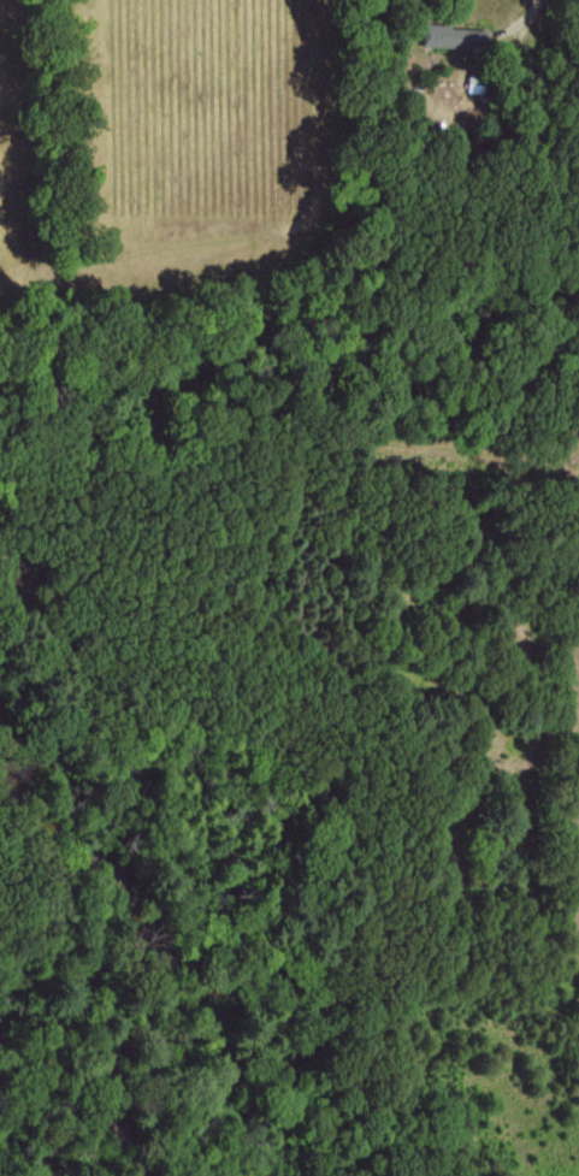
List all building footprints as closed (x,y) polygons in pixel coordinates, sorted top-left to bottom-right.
[(421,48),(482,49),(483,27),(422,26),(421,48)]
